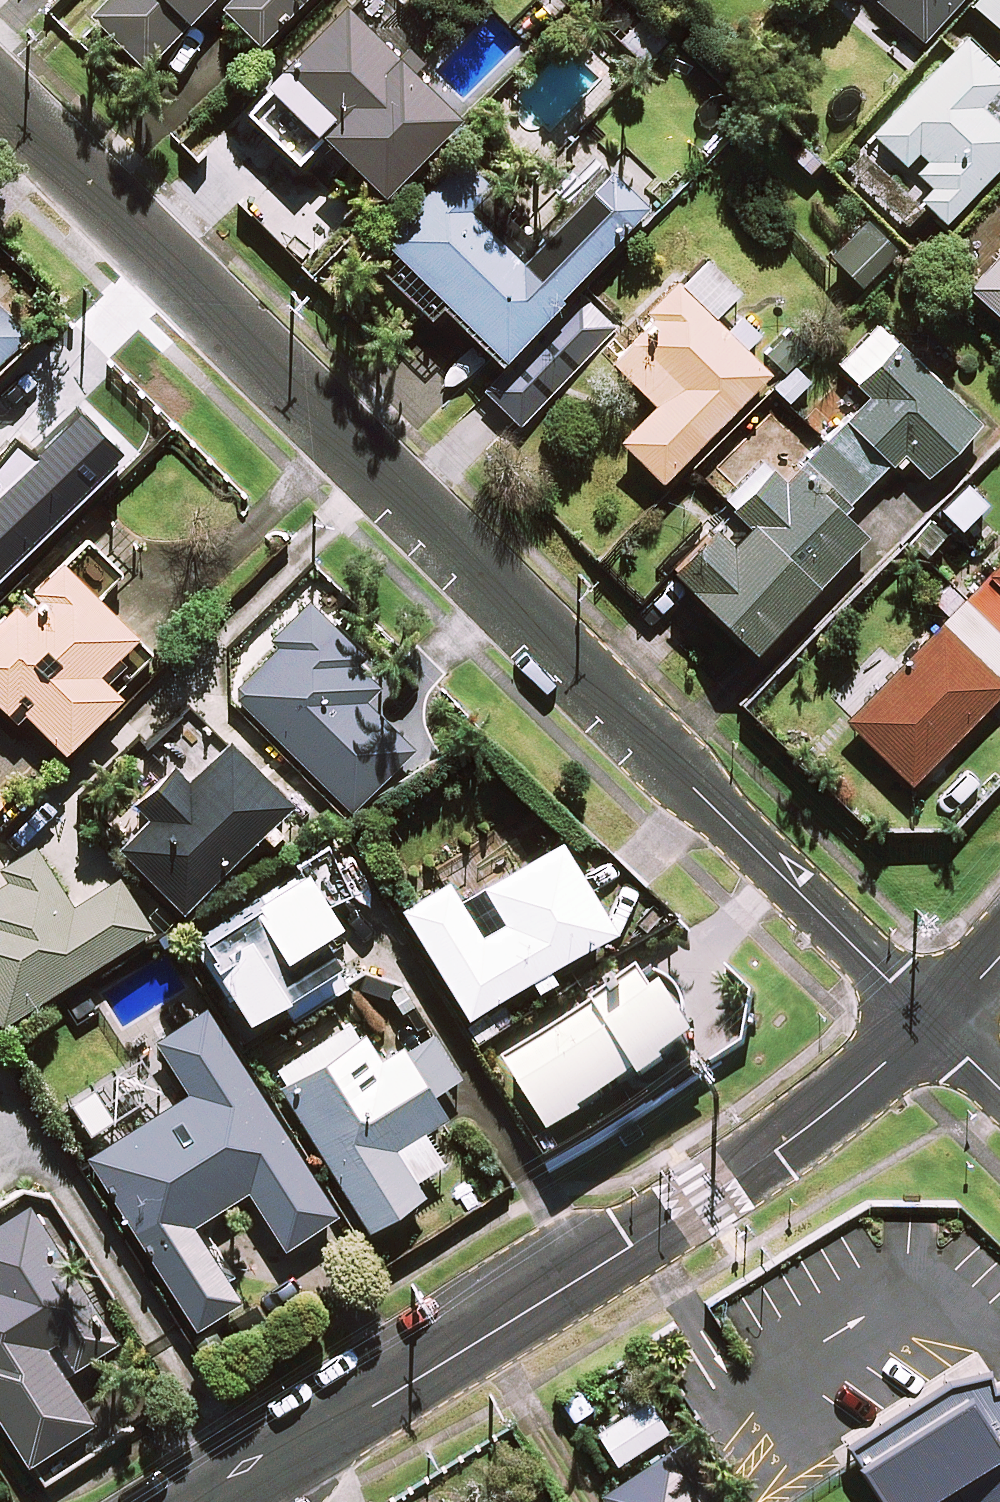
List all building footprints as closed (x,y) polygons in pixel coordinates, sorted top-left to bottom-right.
[(82,18),(140,76),(208,8),(245,44),(290,0),(99,0),(82,18)] [(920,39),(954,0),(875,0),(920,39)] [(970,2),(999,29),(999,0),(972,0),(970,2)] [(378,56),(332,10),(253,89),(301,138),(304,135),(368,199),(444,124),(397,76),(408,65),(388,46),(378,56)] [(961,34),(870,132),(929,186),(919,197),(943,220),(999,158),(999,71),(961,34)] [(514,202),(462,154),(367,257),(429,315),(437,306),(497,362),(663,181),(626,146),(612,161),(579,131),(514,202)] [(892,249),(863,220),(829,254),(858,283),(892,249)] [(964,283),(999,316),(999,243),(964,283)] [(764,372),(678,287),(609,357),(654,402),(618,438),(659,478),(764,372)] [(616,328),(577,289),(480,385),(518,424),(616,328)] [(0,315),(0,361),(23,338),(0,315)] [(714,519),(669,566),(752,648),(863,534),(825,497),(833,488),(847,502),(899,448),(924,473),(975,421),(876,324),(838,363),(868,393),(803,459),(783,476),(763,457),(722,499),(746,522),(732,536),(714,519)] [(118,440),(80,402),(37,451),(12,431),(0,449),(0,477),(1,477),(0,478),(0,560),(118,440)] [(987,499),(965,478),(937,508),(959,529),(987,499)] [(117,686),(151,653),(96,596),(122,571),(86,534),(60,559),(0,617),(0,704),(12,717),(22,707),(58,744),(62,748),(94,716),(102,724),(128,698),(117,686)] [(845,717),(909,780),(999,688),(999,559),(845,717)] [(356,646),(312,602),(228,687),(351,810),(413,748),(333,669),(356,646)] [(199,761),(166,727),(148,745),(167,764),(132,798),(148,813),(117,843),(181,908),(269,821),(285,838),(306,817),(226,735),(199,761)] [(610,927),(555,836),(480,881),(504,921),(480,935),(445,877),(400,905),(464,1012),(529,973),(538,989),(552,981),(543,967),(610,927)] [(149,928),(118,876),(71,905),(35,846),(0,867),(0,1017),(149,928)] [(358,897),(327,850),(195,936),(246,1014),(326,962),(306,931),(358,897)] [(595,1012),(508,1067),(551,1134),(638,1079),(698,1041),(656,974),(595,1012)] [(460,1023),(474,1045),(519,1016),(505,994),(460,1023)] [(334,1213),(205,1007),(154,1039),(188,1093),(87,1156),(193,1325),(236,1297),(189,1223),(246,1188),(282,1245),(334,1213)] [(379,1060),(355,1021),(272,1071),(366,1225),(419,1192),(410,1178),(440,1160),(419,1126),(442,1112),(429,1090),(459,1072),(432,1028),(379,1060)] [(30,1200),(0,1218),(0,1418),(24,1459),(99,1415),(70,1366),(94,1351),(72,1314),(90,1304),(30,1200)] [(970,1373),(835,1460),(862,1501),(999,1501),(999,1418),(970,1373)] [(665,1430),(647,1400),(596,1429),(614,1460),(665,1430)] [(669,1444),(598,1490),(605,1501),(707,1501),(669,1444)]
